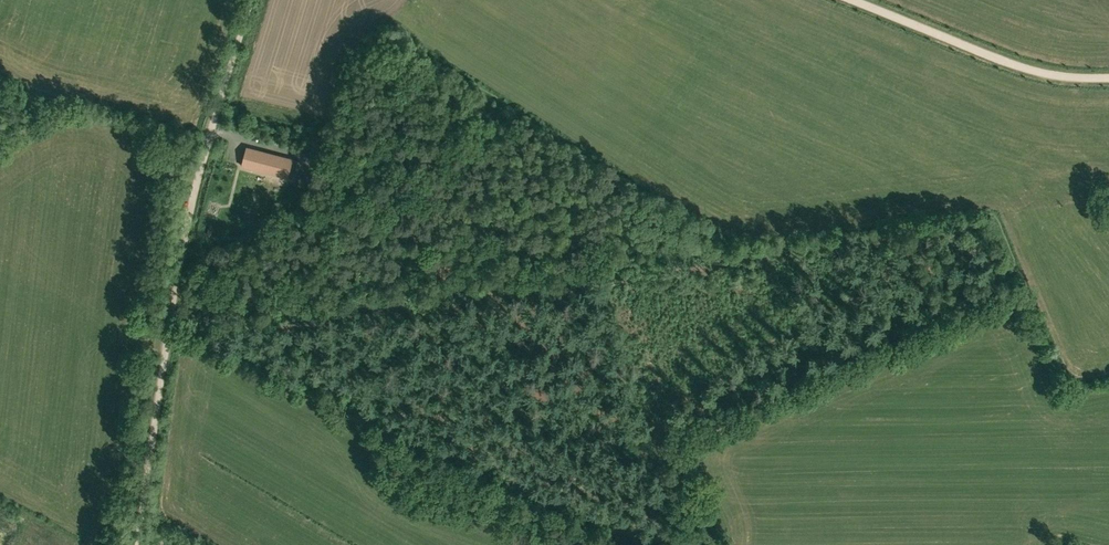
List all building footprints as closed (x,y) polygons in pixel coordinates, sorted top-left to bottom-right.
[(270,168),(289,173),(293,159),(247,147),(244,160),(243,160),(242,165),(269,173),(270,168)]
